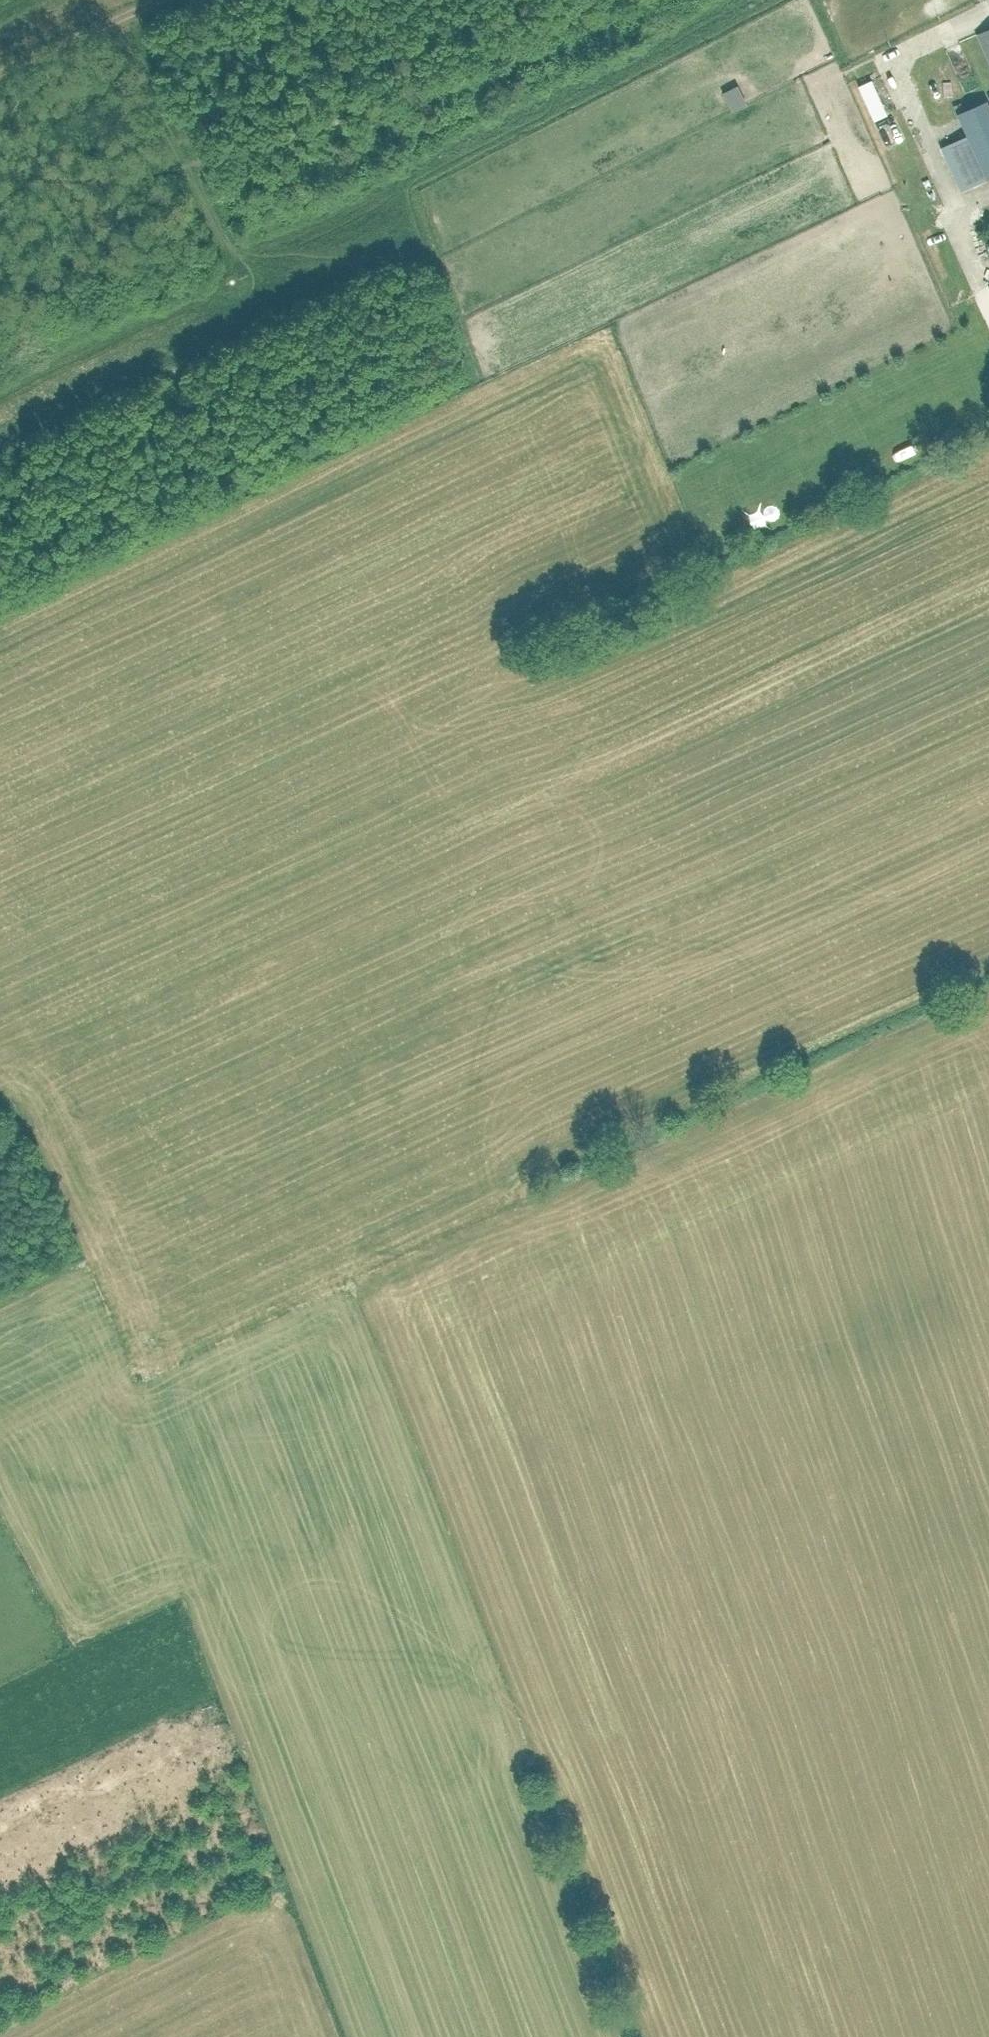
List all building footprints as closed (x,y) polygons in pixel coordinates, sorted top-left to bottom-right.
[(976,34),(988,62),(988,28),(976,34)] [(944,57),(930,61),(939,99),(954,96),(944,57)] [(728,107),(743,101),(733,77),(718,83),(728,107)] [(986,175),(988,179),(988,105),(988,104),(961,117),(986,175)] [(893,146),(905,141),(890,107),(878,112),(893,146)] [(908,366),(925,359),(921,349),(904,356),(908,366)]
